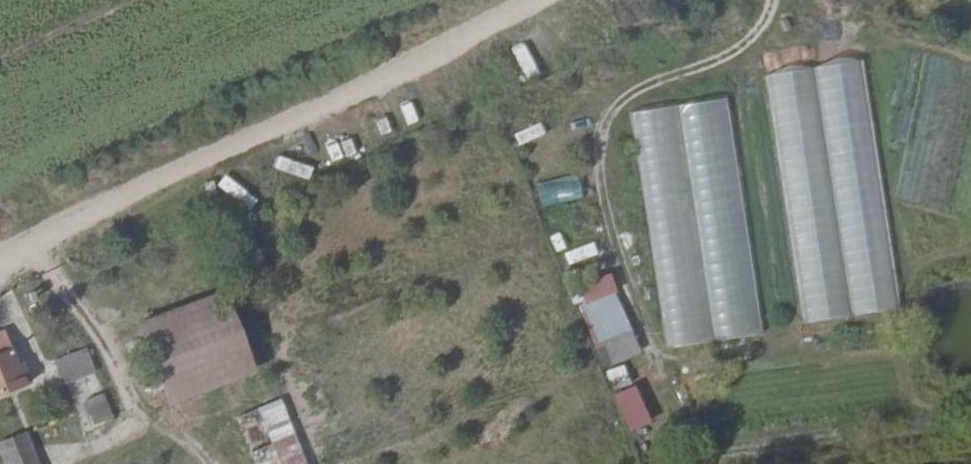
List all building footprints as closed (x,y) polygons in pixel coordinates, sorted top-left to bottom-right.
[(861,59),(764,72),(797,322),(894,309),(861,59)] [(663,349),(759,334),(723,98),(627,112),(663,349)] [(511,131),(514,144),(541,138),(539,125),(511,131)] [(541,209),(581,198),(573,173),(534,185),(541,209)] [(595,348),(630,333),(605,273),(570,288),(595,348)] [(227,301),(141,334),(160,384),(246,351),(227,301)] [(83,347),(53,358),(60,374),(89,363),(83,347)] [(0,353),(0,391),(27,381),(20,363),(15,365),(9,350),(0,353)] [(280,399),(235,414),(244,443),(259,438),(263,448),(253,451),(257,463),(302,463),(280,399)] [(1,448),(7,463),(34,463),(24,438),(1,448)]
